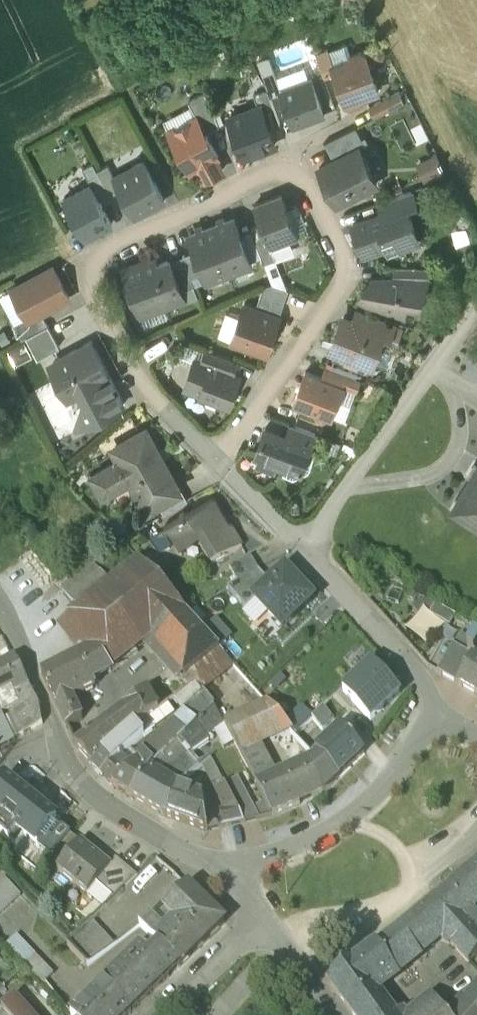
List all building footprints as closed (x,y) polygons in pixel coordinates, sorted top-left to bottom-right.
[(361,50),(351,54),(349,58),(329,65),(344,105),(350,108),(362,104),(363,100),(382,93),(367,52),(361,50)] [(273,70),(262,74),(271,97),(282,93),(281,91),(273,70)] [(323,113),(311,80),(281,91),(282,93),(293,124),(323,113)] [(280,123),(267,90),(254,95),(258,106),(260,105),(269,128),(280,123)] [(399,91),(369,106),(374,117),(405,101),(399,91)] [(213,109),(205,93),(188,102),(197,117),(205,134),(219,126),(213,109)] [(258,106),(229,117),(243,156),(275,145),(269,128),(260,105),(258,106)] [(197,117),(169,132),(190,171),(198,167),(205,180),(222,171),(215,158),(218,156),(205,134),(197,117)] [(356,126),(324,142),(333,160),(358,147),(359,149),(366,145),(356,126)] [(358,147),(333,160),(319,167),(327,182),(329,183),(330,183),(333,190),(332,193),(337,203),(376,183),(359,149),(358,147)] [(164,200),(143,161),(114,177),(121,189),(135,215),(164,200)] [(110,195),(97,170),(93,163),(83,168),(90,182),(100,200),(110,195)] [(114,177),(107,165),(97,170),(110,195),(121,189),(114,177)] [(114,225),(100,200),(90,182),(61,198),(85,241),(114,225)] [(414,188),(376,202),(380,212),(382,216),(408,206),(419,202),(414,188)] [(282,193),(254,204),(261,224),(271,248),(301,238),(282,193)] [(382,216),(380,212),(350,223),(364,260),(386,251),(388,256),(422,243),(408,206),(382,216)] [(251,263),(233,218),(211,227),(228,272),(251,263)] [(261,224),(251,228),(264,261),(275,257),(271,248),(261,224)] [(228,272),(211,227),(189,235),(195,250),(203,272),(206,280),(228,272)] [(203,272),(195,250),(182,256),(184,261),(185,261),(191,278),(203,272)] [(170,260),(158,264),(155,257),(123,269),(128,282),(131,288),(136,302),(138,308),(141,315),(184,298),(181,289),(172,266),(170,260)] [(184,261),(172,266),(181,289),(194,284),(191,278),(185,261),(184,261)] [(73,299),(54,265),(11,289),(30,323),(73,299)] [(428,265),(394,265),(394,277),(428,277),(428,265)] [(394,277),(372,278),(360,294),(366,297),(381,303),(414,315),(428,277),(394,277)] [(272,283),(263,286),(256,307),(279,316),(288,288),(272,283)] [(244,303),(231,341),(266,353),(279,316),(256,307),(244,303)] [(142,316),(146,323),(165,315),(161,307),(142,316)] [(357,307),(354,317),(381,326),(384,317),(357,307)] [(354,317),(340,312),(327,352),(333,354),(331,359),(366,371),(368,366),(374,368),(385,334),(387,328),(381,326),(354,317)] [(395,321),(384,317),(381,326),(387,328),(385,334),(390,336),(395,321)] [(48,325),(26,337),(38,358),(59,346),(48,325)] [(128,404),(91,336),(45,363),(61,390),(67,403),(79,397),(81,401),(75,421),(73,428),(76,433),(128,404)] [(205,349),(200,362),(234,374),(238,360),(205,349)] [(234,374),(200,362),(194,360),(186,383),(200,388),(204,397),(229,405),(239,376),(234,374)] [(360,378),(325,366),(321,377),(343,385),(356,390),(360,378)] [(321,377),(305,371),(294,401),(316,409),(315,412),(317,417),(323,419),(328,417),(329,414),(332,415),(343,385),(321,377)] [(184,390),(204,397),(200,388),(186,383),(184,390)] [(316,433),(291,423),(287,435),(311,444),(310,445),(311,445),(316,433)] [(159,504),(180,492),(174,481),(176,480),(146,427),(125,440),(128,445),(114,453),(118,460),(106,467),(92,474),(104,497),(131,481),(147,511),(159,504)] [(311,444),(287,435),(265,427),(255,454),(258,455),(279,463),(286,466),(282,477),(293,481),(308,474),(314,459),(306,456),(310,445),(311,444)] [(82,457),(92,474),(106,467),(94,447),(82,457)] [(276,470),(279,463),(258,455),(256,462),(276,470)] [(448,512),(476,531),(476,466),(448,512)] [(180,492),(159,504),(165,515),(186,503),(180,492)] [(223,521),(211,501),(184,517),(183,515),(178,518),(179,520),(163,529),(176,551),(196,539),(212,567),(242,550),(224,520),(223,521)] [(163,529),(150,535),(159,553),(172,546),(163,529)] [(9,566),(29,593),(52,577),(33,549),(9,566)] [(250,556),(229,568),(237,582),(258,570),(250,556)] [(185,612),(140,563),(109,587),(77,612),(70,617),(93,650),(109,672),(149,643),(185,612)] [(318,600),(286,565),(267,583),(250,599),(254,603),(282,634),(318,600)] [(96,569),(62,593),(77,612),(109,587),(96,569)] [(228,588),(247,609),(254,603),(250,599),(267,583),(258,570),(237,582),(228,588)] [(52,577),(29,593),(38,605),(61,589),(52,577)] [(455,615),(434,603),(429,613),(449,625),(455,615)] [(421,609),(405,628),(423,644),(440,625),(421,609)] [(220,651),(185,612),(149,643),(183,681),(188,677),(187,676),(220,651)] [(473,640),(466,653),(473,657),(456,684),(476,696),(476,643),(473,640)] [(452,644),(434,671),(456,684),(473,657),(466,653),(452,644)] [(93,650),(80,655),(92,683),(109,672),(93,650)] [(235,667),(220,651),(187,676),(188,677),(195,685),(203,693),(235,667)] [(92,683),(80,655),(41,672),(73,745),(86,735),(79,721),(79,720),(78,717),(72,701),(71,699),(89,691),(91,690),(94,686),(92,683)] [(0,665),(0,691),(11,686),(15,693),(29,686),(16,659),(0,665)] [(188,677),(183,681),(189,689),(195,685),(188,677)] [(29,686),(15,693),(22,707),(31,728),(42,723),(39,706),(29,686)] [(311,718),(285,690),(269,704),(292,730),(295,733),(311,718)] [(147,691),(121,709),(132,729),(158,711),(147,691)] [(268,703),(227,727),(260,786),(280,775),(264,747),(292,730),(269,704),(268,703)] [(22,707),(4,715),(13,736),(31,728),(22,707)] [(216,707),(198,724),(207,738),(227,727),(216,707)] [(323,707),(312,718),(322,729),(333,718),(323,707)] [(132,729),(121,709),(86,735),(73,745),(91,765),(110,748),(122,737),(132,729)] [(182,709),(166,721),(171,732),(188,716),(182,709)] [(0,717),(0,724),(9,742),(13,740),(3,716),(0,717)] [(166,721),(139,744),(145,752),(148,755),(166,738),(171,732),(166,721)] [(0,724),(0,745),(9,742),(0,724)] [(198,724),(183,739),(188,744),(196,753),(211,744),(207,738),(198,724)] [(320,755),(339,776),(364,752),(341,728),(316,751),(320,755)] [(122,737),(110,748),(118,755),(129,745),(122,737)] [(166,738),(148,755),(156,765),(170,752),(165,745),(169,741),(166,738)] [(110,748),(91,765),(103,775),(116,762),(121,757),(118,755),(110,748)] [(173,748),(170,752),(156,765),(134,796),(168,812),(178,789),(186,783),(204,768),(173,748)] [(144,758),(134,767),(131,769),(127,773),(113,784),(134,796),(156,765),(148,755),(144,758)] [(280,775),(260,786),(266,799),(277,818),(320,795),(339,776),(320,755),(280,775)] [(228,787),(214,761),(204,768),(216,789),(206,802),(209,829),(247,820),(228,787)] [(116,762),(103,775),(113,784),(127,773),(116,762)] [(256,805),(242,780),(228,787),(247,820),(250,825),(265,822),(256,805)] [(32,804),(4,781),(0,786),(0,815),(24,836),(50,858),(70,834),(41,811),(42,808),(34,802),(32,804)] [(206,802),(188,794),(186,783),(178,789),(168,812),(209,829),(206,802)] [(277,818),(266,799),(256,805),(265,822),(277,818)] [(0,815),(0,816),(0,832),(16,845),(24,836),(0,815)] [(70,834),(50,858),(60,866),(80,843),(70,834)] [(80,843),(60,866),(58,869),(88,895),(97,884),(112,867),(110,866),(81,841),(80,843)] [(112,867),(97,884),(113,898),(136,876),(116,859),(110,866),(112,867)] [(443,887),(463,912),(473,904),(476,901),(476,861),(443,887)] [(0,878),(0,912),(22,894),(3,874),(0,878)] [(443,887),(362,951),(379,976),(435,933),(451,921),(458,915),(463,912),(443,887)] [(195,891),(183,902),(184,903),(185,902),(195,913),(207,902),(195,891)] [(184,903),(172,914),(176,919),(164,930),(150,916),(140,924),(158,943),(178,963),(204,937),(188,920),(195,913),(185,902),(184,903)] [(195,913),(188,920),(204,937),(205,938),(225,918),(207,902),(195,913)] [(473,904),(463,912),(458,915),(475,931),(476,930),(476,910),(473,904)] [(458,915),(451,921),(435,933),(448,946),(451,943),(468,962),(476,953),(476,933),(475,931),(458,915)] [(125,956),(91,919),(68,942),(102,981),(104,980),(102,978),(125,956)] [(102,981),(70,1012),(73,1014),(124,1014),(169,972),(149,952),(139,942),(125,956),(102,978),(104,980),(102,981)] [(149,952),(169,972),(178,963),(158,943),(149,952)] [(401,1006),(379,976),(362,951),(327,978),(355,1014),(407,1014),(401,1006)] [(52,970),(35,953),(23,964),(40,981),(52,970)] [(2,1014),(28,1014),(10,997),(0,988),(0,1013),(2,1014)] [(431,989),(407,1006),(405,1003),(401,1006),(407,1014),(444,1014),(448,1012),(431,989)] [(17,991),(10,997),(28,1014),(39,1014),(17,991)] [(459,1014),(476,1014),(476,997),(459,1014)] [(182,1014),(198,1014),(203,1011),(195,1003),(182,1014)]
